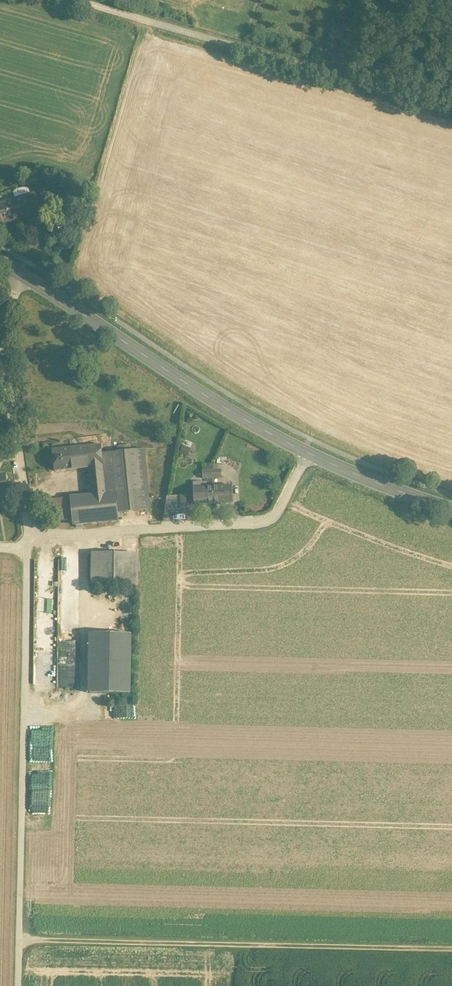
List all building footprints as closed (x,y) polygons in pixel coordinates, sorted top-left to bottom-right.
[(0,204),(0,223),(41,213),(36,193),(0,204)] [(102,453),(101,445),(53,450),(55,470),(55,471),(89,467),(104,466),(102,453)] [(183,445),(180,453),(189,456),(192,448),(183,445)] [(138,449),(112,452),(115,476),(116,493),(118,513),(150,510),(143,449),(138,449)] [(105,477),(115,476),(112,452),(102,453),(104,466),(105,477)] [(220,468),(209,468),(209,476),(229,477),(229,463),(220,463),(220,468)] [(105,477),(104,466),(89,467),(92,495),(107,494),(105,477)] [(9,491),(6,475),(0,476),(0,493),(9,491)] [(115,476),(105,477),(107,494),(116,493),(115,476)] [(208,478),(199,479),(199,506),(239,504),(238,483),(208,484),(208,478)] [(71,505),(72,518),(73,524),(119,520),(118,513),(116,493),(107,494),(92,495),(71,497),(71,505)] [(188,509),(188,495),(166,495),(167,510),(188,509)] [(59,506),(71,505),(71,497),(51,499),(52,507),(59,506)] [(59,506),(61,519),(72,518),(71,505),(59,506)] [(61,519),(59,506),(52,507),(53,520),(61,519)] [(138,554),(91,553),(91,584),(137,585),(138,554)] [(90,635),(90,691),(131,691),(132,635),(90,635)]
